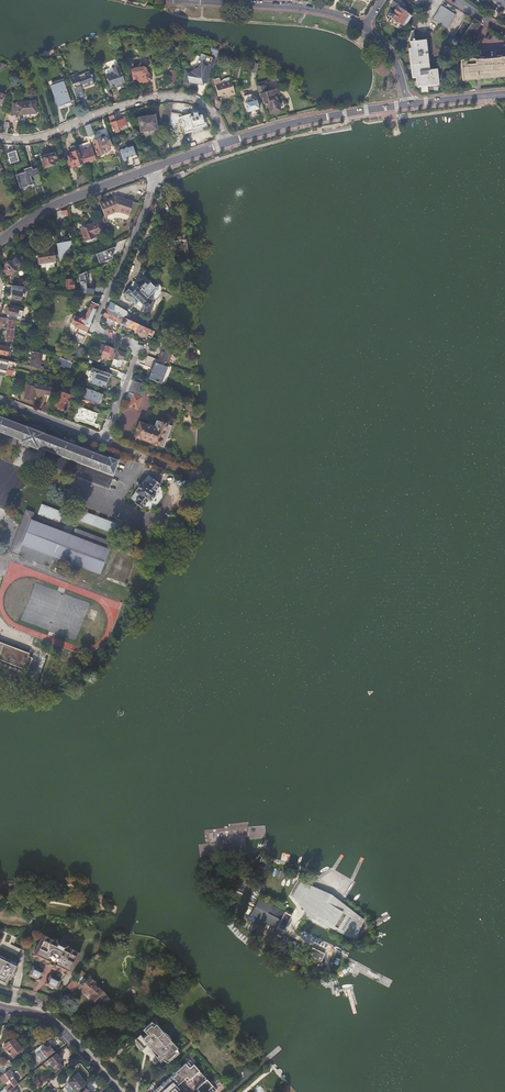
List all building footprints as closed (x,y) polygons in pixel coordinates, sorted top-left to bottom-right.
[(420,1),(416,7),(425,12),(433,0),(421,0),(420,1)] [(456,15),(440,5),(431,19),(447,29),(456,15)] [(403,24),(405,25),(407,22),(411,16),(397,6),(393,13),(390,11),(387,15),(402,25),(403,24)] [(411,16),(407,22),(415,28),(422,17),(413,12),(411,16)] [(471,37),(480,23),(474,19),(470,24),(463,36),(465,37),(467,34),(471,37)] [(460,40),(463,36),(470,24),(463,20),(453,35),(460,40)] [(437,68),(429,69),(426,39),(415,40),(414,30),(404,31),(406,41),(409,41),(413,76),(416,76),(417,85),(438,83),(437,68)] [(126,41),(124,34),(117,36),(119,43),(126,41)] [(216,59),(201,54),(198,62),(202,63),(216,59)] [(462,59),(464,77),(473,77),(473,78),(482,78),(482,76),(502,74),(502,76),(504,76),(504,55),(462,59)] [(216,59),(202,63),(201,66),(190,72),(185,71),(183,84),(188,85),(188,83),(203,86),(204,84),(207,84),(216,59)] [(144,69),(143,67),(129,69),(131,81),(137,81),(137,84),(142,83),(142,84),(147,83),(148,81),(146,70),(144,69)] [(123,84),(120,72),(118,68),(111,70),(112,74),(105,76),(110,88),(115,87),(119,85),(120,88),(122,88),(125,87),(125,85),(125,84),(124,83),(123,84)] [(82,88),(90,86),(89,84),(94,82),(92,77),(93,77),(92,75),(91,75),(90,72),(78,76),(77,73),(70,76),(73,84),(75,88),(73,88),(77,97),(84,95),(82,88)] [(228,93),(229,96),(236,94),(232,81),(230,81),(229,77),(223,79),(221,81),(220,78),(214,79),(218,96),(224,94),(228,93)] [(67,81),(52,86),(59,106),(71,103),(70,101),(74,99),(70,89),(67,81)] [(256,84),(260,98),(263,97),(265,107),(268,106),(270,113),(280,110),(275,94),(277,93),(276,88),(268,90),(265,82),(256,84)] [(8,96),(0,94),(0,106),(2,107),(3,105),(5,106),(8,96)] [(245,103),(247,113),(259,109),(256,100),(253,101),(251,95),(244,96),(246,103),(245,103)] [(17,102),(14,102),(15,114),(37,113),(37,101),(17,102)] [(166,103),(163,124),(169,125),(172,103),(170,103),(166,103)] [(191,129),(203,125),(200,115),(193,117),(193,114),(189,115),(189,114),(179,117),(181,122),(177,126),(182,128),(183,133),(184,133),(191,131),(191,129)] [(113,115),(108,117),(111,123),(110,124),(113,129),(114,129),(116,132),(119,131),(119,130),(121,129),(120,127),(126,124),(127,124),(124,117),(115,120),(113,115)] [(139,117),(141,132),(157,130),(155,115),(139,117)] [(90,124),(85,126),(88,137),(94,135),(90,124)] [(93,141),(97,154),(105,152),(105,151),(108,150),(109,150),(110,148),(109,147),(109,146),(111,146),(109,140),(107,141),(106,136),(93,141)] [(87,142),(78,145),(82,158),(83,162),(89,160),(90,162),(96,160),(94,155),(92,148),(89,149),(87,142)] [(134,145),(118,150),(122,162),(128,160),(127,158),(131,156),(133,160),(138,158),(137,154),(134,145)] [(77,166),(82,165),(81,163),(82,162),(80,156),(79,156),(76,146),(71,148),(72,151),(70,152),(70,153),(70,154),(70,155),(67,156),(71,166),(76,164),(77,166)] [(15,150),(4,154),(7,164),(18,161),(15,150)] [(41,157),(44,168),(55,164),(54,162),(56,161),(54,153),(47,155),(46,154),(44,155),(44,156),(41,157)] [(24,171),(14,174),(19,189),(32,185),(34,190),(43,187),(37,167),(32,169),(31,166),(24,168),(24,171)] [(116,196),(99,203),(103,214),(105,218),(116,214),(119,213),(128,216),(133,202),(131,201),(127,200),(116,196)] [(92,225),(80,230),(84,241),(95,236),(94,234),(101,231),(97,221),(92,223),(92,225)] [(186,258),(185,240),(174,242),(176,259),(186,258)] [(59,262),(65,261),(64,255),(72,244),(71,241),(56,244),(59,262)] [(55,263),(52,247),(46,248),(46,250),(36,252),(38,266),(55,263)] [(115,247),(95,254),(99,266),(119,259),(115,247)] [(89,254),(76,259),(76,264),(82,262),(82,263),(86,262),(91,260),(89,254)] [(17,260),(16,263),(15,270),(19,265),(24,261),(24,260),(21,257),(17,261),(17,260)] [(16,263),(17,260),(15,258),(10,262),(9,261),(5,265),(6,266),(2,269),(7,275),(11,272),(12,273),(15,270),(16,263)] [(79,281),(81,294),(93,294),(93,289),(86,288),(85,281),(79,281)] [(133,285),(124,295),(134,306),(138,302),(145,309),(151,302),(147,298),(152,293),(155,291),(156,290),(156,289),(156,288),(156,287),(155,287),(154,287),(149,283),(145,287),(142,285),(140,287),(141,288),(139,290),(137,287),(136,288),(133,285)] [(14,285),(12,285),(10,297),(14,298),(14,300),(20,301),(21,297),(25,297),(25,294),(22,293),(22,287),(14,286),(14,285)] [(147,298),(151,302),(156,297),(152,293),(147,298)] [(73,316),(70,324),(86,331),(98,305),(91,302),(84,318),(83,317),(82,317),(81,318),(80,318),(80,319),(73,316)] [(109,302),(107,308),(122,316),(123,316),(124,317),(125,315),(122,313),(124,309),(109,302)] [(17,320),(15,307),(7,304),(6,308),(9,309),(8,311),(6,318),(8,318),(17,320)] [(107,308),(103,316),(112,320),(112,319),(119,322),(122,316),(107,308)] [(130,310),(127,318),(137,323),(139,324),(142,317),(130,310)] [(123,316),(121,322),(121,323),(134,329),(137,323),(127,318),(124,317),(123,316)] [(0,317),(0,322),(7,324),(5,345),(12,347),(15,320),(8,319),(8,318),(6,318),(0,317)] [(137,323),(134,329),(150,337),(151,337),(153,331),(139,324),(137,323)] [(77,333),(73,344),(79,347),(84,336),(77,333)] [(162,342),(151,337),(150,337),(146,344),(152,347),(154,343),(160,346),(162,342)] [(113,349),(100,344),(96,355),(109,360),(113,349)] [(12,348),(0,345),(0,354),(10,357),(12,348)] [(162,345),(157,359),(164,362),(167,364),(172,349),(162,345)] [(116,350),(111,364),(119,367),(124,354),(116,350)] [(33,352),(29,367),(39,369),(40,363),(41,360),(45,360),(46,355),(33,352)] [(147,356),(144,365),(153,369),(149,379),(156,382),(160,384),(166,368),(163,366),(164,362),(157,359),(147,356)] [(8,360),(0,358),(0,365),(3,366),(7,367),(8,360)] [(89,375),(88,379),(89,381),(88,382),(98,386),(98,385),(102,387),(103,386),(106,387),(110,375),(109,374),(107,373),(92,368),(91,371),(89,372),(88,374),(89,375)] [(123,374),(109,369),(107,373),(109,374),(110,373),(122,378),(123,374)] [(55,390),(31,384),(30,386),(29,386),(27,396),(33,397),(35,391),(37,391),(37,392),(53,396),(55,390)] [(130,386),(125,400),(130,402),(129,406),(137,409),(141,397),(139,397),(142,390),(135,388),(130,386)] [(101,394),(85,388),(81,398),(94,403),(95,403),(96,403),(97,402),(98,402),(99,401),(100,398),(101,394)] [(60,392),(55,406),(68,411),(73,397),(60,392)] [(49,407),(44,405),(40,411),(46,413),(49,407)] [(78,407),(74,419),(84,423),(85,420),(90,422),(94,413),(78,407)] [(94,413),(90,422),(85,420),(84,423),(92,426),(96,414),(94,413)] [(106,456),(105,458),(41,432),(25,426),(7,419),(0,416),(0,434),(17,440),(16,443),(33,449),(35,447),(111,476),(116,460),(106,456)] [(159,446),(167,425),(165,424),(166,422),(162,421),(161,422),(156,421),(153,428),(139,422),(134,436),(140,439),(141,438),(152,443),(159,446)] [(153,493),(160,484),(153,479),(148,475),(143,482),(142,482),(135,491),(135,492),(131,497),(131,499),(135,502),(134,503),(141,508),(147,500),(150,502),(155,495),(153,493)] [(41,504),(38,513),(59,522),(63,512),(41,504)] [(76,509),(72,518),(114,534),(118,524),(76,509)] [(26,510),(10,552),(48,566),(52,555),(99,572),(107,550),(110,541),(74,528),(71,536),(30,520),(33,513),(26,510)] [(0,642),(0,660),(27,670),(32,658),(28,656),(29,653),(0,642)] [(363,920),(364,919),(349,908),(349,910),(347,909),(348,907),(331,894),(300,881),(299,881),(301,882),(293,895),(292,894),(291,895),(310,917),(334,930),(335,928),(337,929),(336,931),(355,941),(355,940),(354,939),(361,922),(362,919),(363,920)] [(301,882),(299,881),(292,894),(293,895),(301,882)] [(251,914),(276,927),(284,931),(288,923),(287,922),(290,915),(291,916),(292,915),(284,911),(284,912),(258,899),(251,914)] [(354,939),(355,940),(363,920),(362,919),(361,922),(354,939)] [(55,946),(43,940),(37,951),(38,951),(37,955),(38,956),(36,960),(46,965),(45,966),(49,967),(49,966),(54,969),(53,970),(57,972),(58,971),(67,975),(69,972),(71,973),(72,969),(73,969),(79,959),(68,953),(69,951),(56,944),(55,946)] [(312,947),(308,955),(321,961),(325,954),(312,947)] [(0,957),(0,980),(6,983),(10,975),(12,971),(14,972),(17,965),(0,957)] [(42,974),(34,970),(32,971),(29,978),(37,981),(38,981),(39,981),(42,974)] [(79,987),(80,987),(79,988),(85,993),(88,990),(93,995),(92,996),(98,1002),(104,995),(93,985),(95,983),(90,978),(86,981),(83,978),(85,975),(82,972),(68,987),(72,991),(74,992),(79,987)] [(59,983),(51,979),(48,985),(48,988),(56,991),(59,985),(59,983)] [(104,995),(98,1002),(103,1007),(110,999),(105,994),(104,995)] [(108,1017),(99,1025),(104,1030),(113,1023),(108,1017)] [(162,1059),(165,1061),(174,1051),(177,1048),(171,1042),(170,1042),(161,1031),(161,1030),(155,1024),(152,1026),(149,1023),(142,1029),(146,1034),(142,1037),(140,1034),(136,1038),(135,1038),(136,1043),(137,1044),(137,1045),(141,1050),(148,1044),(147,1043),(149,1042),(156,1053),(155,1054),(159,1061),(162,1059)] [(98,1032),(94,1027),(90,1030),(94,1035),(98,1032)] [(13,1040),(4,1047),(11,1057),(11,1056),(21,1049),(20,1049),(13,1040)] [(40,1051),(46,1058),(54,1052),(49,1046),(47,1048),(45,1047),(43,1044),(34,1050),(37,1053),(40,1051)] [(21,1049),(11,1056),(12,1057),(21,1051),(22,1050),(22,1049),(22,1048),(21,1048),(20,1049),(21,1049)] [(177,1054),(174,1051),(165,1061),(168,1063),(168,1061),(177,1054)] [(47,1061),(55,1072),(61,1067),(58,1063),(61,1061),(56,1054),(47,1061)] [(144,1091),(145,1091),(178,1091),(176,1089),(178,1087),(188,1078),(190,1081),(188,1083),(195,1090),(197,1088),(199,1090),(198,1091),(199,1091),(215,1091),(217,1090),(189,1059),(169,1078),(164,1073),(144,1091)] [(4,1083),(9,1080),(10,1082),(5,1087),(7,1091),(14,1086),(18,1083),(13,1077),(15,1076),(9,1069),(3,1074),(0,1076),(0,1078),(4,1083)] [(75,1091),(76,1091),(83,1086),(86,1084),(78,1075),(68,1082),(75,1091)]
